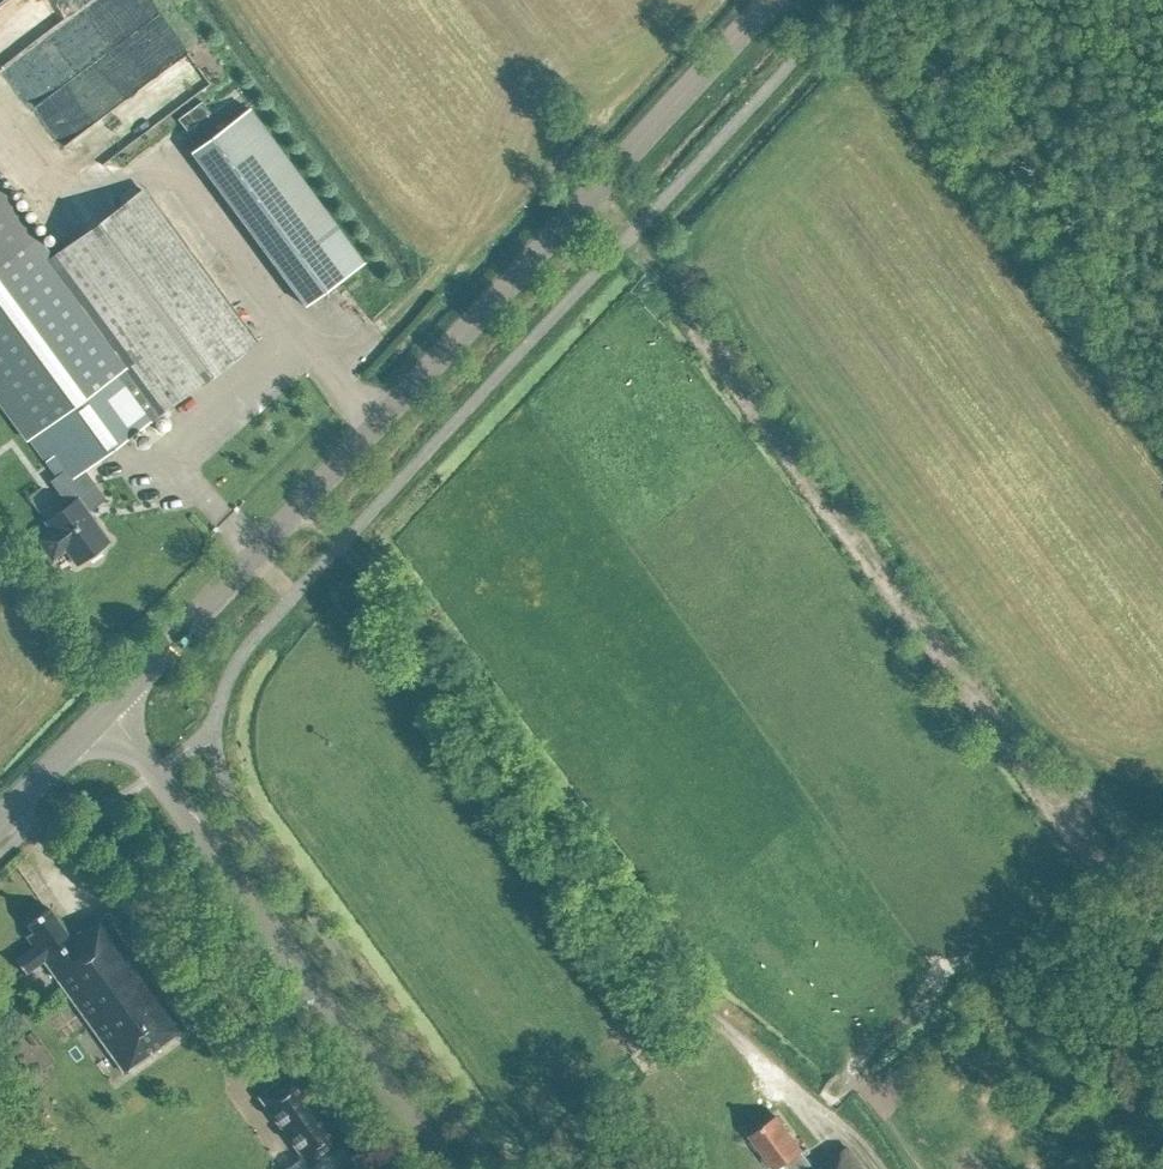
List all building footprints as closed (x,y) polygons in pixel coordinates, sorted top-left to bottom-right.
[(192,49),(68,140),(92,172),(215,80),(192,49)] [(209,97),(185,115),(195,128),(219,109),(209,97)] [(31,239),(36,235),(0,186),(0,396),(58,474),(49,481),(67,505),(45,521),(50,529),(37,538),(51,558),(65,548),(76,563),(86,556),(88,559),(99,551),(97,548),(107,540),(86,512),(104,498),(83,469),(159,413),(159,412),(257,341),(143,186),(45,259),(31,239)] [(334,224),(276,266),(304,305),(362,263),(334,224)] [(70,939),(48,907),(26,923),(32,932),(26,937),(32,946),(14,959),(24,973),(43,960),(123,1071),(183,1028),(102,916),(70,939)] [(351,1160),(340,1144),(343,1142),(292,1070),(256,1096),(299,1156),(284,1167),(286,1168),(338,1168),(351,1160)] [(801,1150),(802,1150),(776,1116),(750,1135),(775,1168),(776,1168),(784,1163),(789,1168),(815,1168),(801,1150)]
